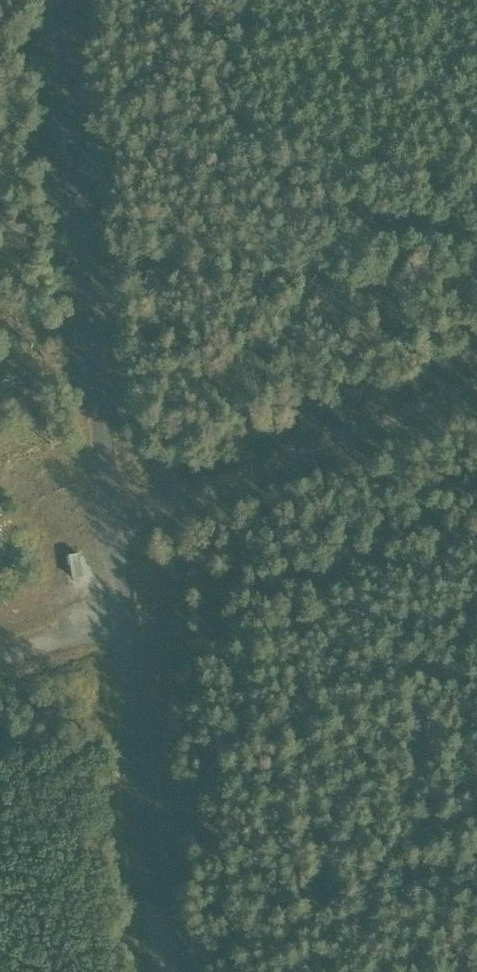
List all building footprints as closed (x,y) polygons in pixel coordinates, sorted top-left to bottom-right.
[(69,577),(82,576),(81,557),(67,558),(69,577)]
